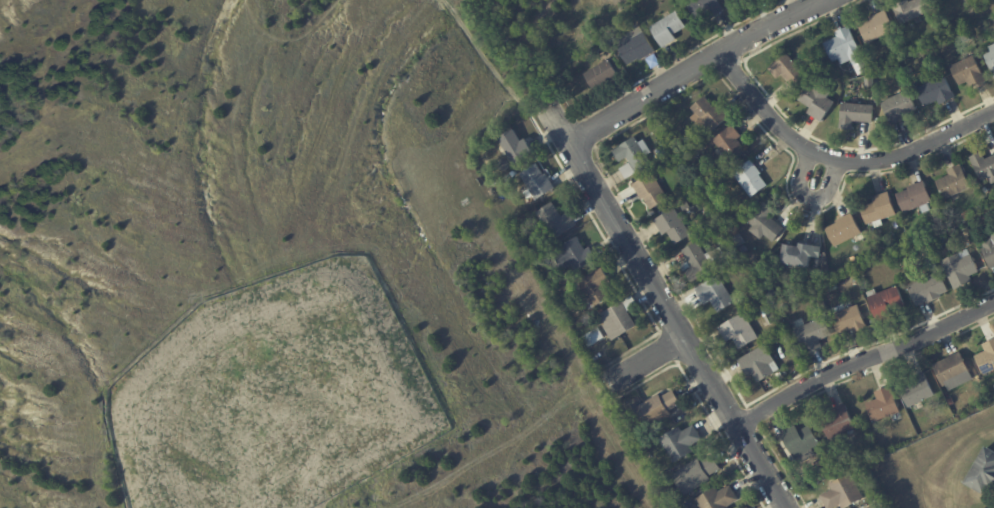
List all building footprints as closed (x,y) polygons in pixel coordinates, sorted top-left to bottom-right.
[(689,5),(697,0),(720,0),(727,11),(724,13),(714,19),(712,14),(699,21),(689,5)] [(895,6),(908,0),(911,0),(912,2),(916,0),(930,0),(935,10),(920,17),(904,25),(895,6)] [(882,38),(870,44),(861,25),(872,20),(871,18),(887,10),(896,30),(890,33),(892,37),(887,40),(886,36),(882,38)] [(674,42),(664,48),(652,27),(678,11),(688,27),(675,34),(678,40),(674,42)] [(598,26),(605,24),(608,30),(601,33),(598,26)] [(655,52),(642,60),(641,58),(630,65),(619,48),(633,39),(630,33),(641,26),(657,51),(655,52)] [(826,44),(839,37),(837,33),(850,26),(871,70),(860,76),(852,60),(843,65),(841,59),(835,62),(826,44)] [(982,52),(993,75),(993,46),(982,52)] [(794,60),(809,79),(796,90),(784,75),(779,79),(770,68),(788,53),(794,60)] [(985,82),(972,89),(969,83),(962,86),(953,66),(975,56),(988,81),(985,82)] [(619,78),(596,92),(585,75),(610,59),(621,76),(619,78)] [(829,78),(834,73),(839,77),(835,82),(829,78)] [(954,99),(942,105),(940,101),(927,107),(918,89),(946,76),(957,97),(954,99)] [(866,78),(875,77),(877,90),(867,91),(866,78)] [(821,121),(809,114),(813,109),(801,101),(811,85),(816,89),(820,83),(833,92),(829,98),(837,102),(823,123),(821,121)] [(904,122),(894,126),(883,103),(911,90),(920,110),(905,117),(907,120),(904,122)] [(722,107),(731,117),(713,133),(710,129),(704,134),(692,119),(698,114),(692,108),(706,97),(716,108),(720,105),(722,107)] [(871,122),(855,121),(855,130),(842,129),(844,103),(875,106),(874,123),(871,122)] [(736,126),(743,136),(739,139),(748,151),(733,163),(727,157),(723,160),(717,152),(721,149),(715,141),(735,125),(736,126)] [(527,139),(535,153),(515,165),(499,139),(514,130),(522,142),(527,139)] [(687,141),(694,136),(696,140),(690,144),(687,141)] [(626,178),(621,169),(631,163),(628,158),(621,162),(614,151),(637,137),(640,143),(645,140),(653,153),(648,155),(653,165),(628,180),(626,178)] [(664,147),(671,143),(677,153),(669,157),(664,147)] [(987,159),(993,156),(993,184),(990,178),(984,181),(972,158),(984,152),(987,159)] [(753,161),(763,174),(761,176),(769,186),(752,198),(735,173),(753,160),(753,161)] [(543,172),(545,175),(547,174),(556,189),(537,201),(521,175),(538,164),(543,172)] [(958,194),(947,200),(938,182),(951,175),(949,171),(962,164),(973,186),(958,194)] [(640,195),(634,185),(654,173),(669,199),(651,209),(645,199),(643,200),(640,195)] [(898,195),(910,190),(909,188),(926,181),(934,202),(930,204),(932,210),(925,214),(922,207),(906,214),(898,195)] [(868,225),(862,207),(876,203),(874,198),(890,192),(898,215),(882,220),(884,226),(877,228),(875,223),(868,225)] [(572,214),(578,223),(556,239),(538,213),(554,202),(563,216),(570,211),(572,214)] [(776,222),(786,229),(775,243),(766,236),(762,240),(751,231),(755,227),(750,223),(766,203),(776,210),(771,217),(776,222)] [(979,208),(985,205),(988,210),(982,213),(979,208)] [(664,234),(656,221),(676,209),(692,236),(676,245),(669,233),(664,236),(664,234)] [(963,213),(972,209),(975,215),(966,219),(963,213)] [(983,217),(987,215),(986,213),(991,211),(993,216),(989,217),(990,220),(986,222),(983,217)] [(862,234),(837,248),(828,230),(840,223),(839,221),(853,214),(864,234),(862,234)] [(709,218),(713,215),(718,222),(713,225),(709,218)] [(942,244),(938,236),(945,232),(949,241),(942,244)] [(718,239),(724,236),(727,242),(721,245),(718,239)] [(591,250),(597,260),(577,273),(573,266),(566,270),(558,256),(564,252),(562,248),(579,237),(587,250),(590,248),(591,250)] [(904,240),(910,238),(912,244),(907,246),(904,240)] [(984,243),(993,238),(993,269),(984,250),(987,248),(984,243)] [(681,267),(689,262),(692,268),(694,267),(684,251),(699,242),(707,255),(713,251),(714,252),(721,248),(724,254),(717,258),(718,260),(712,263),(716,269),(693,283),(686,271),(684,272),(681,267)] [(822,248),(824,248),(822,259),(814,257),(811,269),(791,265),(790,269),(778,267),(780,255),(785,256),(787,245),(802,248),(803,244),(822,248)] [(971,255),(973,254),(982,273),(973,278),(975,282),(957,291),(943,263),(961,254),(963,259),(971,255)] [(722,267),(718,270),(715,265),(720,262),(723,266),(722,267)] [(605,269),(613,283),(605,287),(612,298),(590,311),(575,287),(579,284),(579,283),(604,268),(605,269)] [(929,305),(928,305),(927,303),(918,308),(908,288),(940,273),(949,293),(941,296),(942,299),(929,305)] [(720,277),(736,303),(719,313),(712,302),(706,305),(696,289),(719,275),(720,277)] [(773,286),(779,298),(772,302),(765,291),(773,286)] [(891,320),(880,325),(870,298),(869,293),(877,290),(879,294),(899,286),(908,308),(902,310),(901,309),(891,313),(893,319),(891,320)] [(634,297),(639,306),(629,312),(638,326),(613,342),(599,317),(633,296),(634,297)] [(852,332),(842,336),(833,316),(859,305),(869,329),(856,334),(855,331),(852,332)] [(768,308),(771,314),(775,323),(769,326),(765,318),(761,311),(768,308)] [(725,338),(719,329),(749,311),(754,318),(749,321),(760,339),(741,351),(734,340),(728,343),(725,338)] [(824,348),(808,355),(797,330),(826,317),(834,335),(821,341),(824,348)] [(584,338),(600,328),(606,338),(590,348),(584,338)] [(985,345),(993,341),(993,372),(986,376),(977,357),(988,352),(985,345)] [(745,371),(740,361),(767,345),(777,362),(770,366),(775,375),(759,385),(754,375),(750,378),(745,371)] [(935,366),(962,352),(975,378),(951,391),(949,386),(946,387),(935,366)] [(923,403),(911,409),(902,390),(915,384),(913,380),(926,373),(937,396),(923,403)] [(901,414),(875,423),(868,404),(880,400),(877,393),(893,387),(902,413),(901,414)] [(676,390),(683,402),(671,410),(674,414),(648,430),(635,409),(660,393),(663,397),(675,389),(676,390)] [(831,439),(823,420),(836,414),(834,410),(847,404),(857,427),(831,439)] [(696,425),(704,439),(693,445),(696,450),(675,462),(660,438),(681,426),(684,430),(695,424),(696,425)] [(787,440),(783,434),(797,424),(801,431),(811,424),(823,443),(800,459),(787,440)] [(988,448),(993,451),(993,493),(990,491),(987,496),(967,485),(988,448)] [(716,458),(723,468),(711,475),(713,478),(687,495),(674,474),(700,458),(702,462),(714,454),(716,458)] [(830,462),(835,459),(838,468),(834,470),(830,462)] [(865,498),(844,507),(842,504),(833,507),(828,507),(822,495),(833,489),(831,484),(853,473),(865,498)] [(729,506),(730,507),(703,507),(697,498),(718,486),(720,491),(732,485),(733,485),(741,499),(729,506)] [(672,492),(679,488),(683,493),(676,498),(672,492)]
